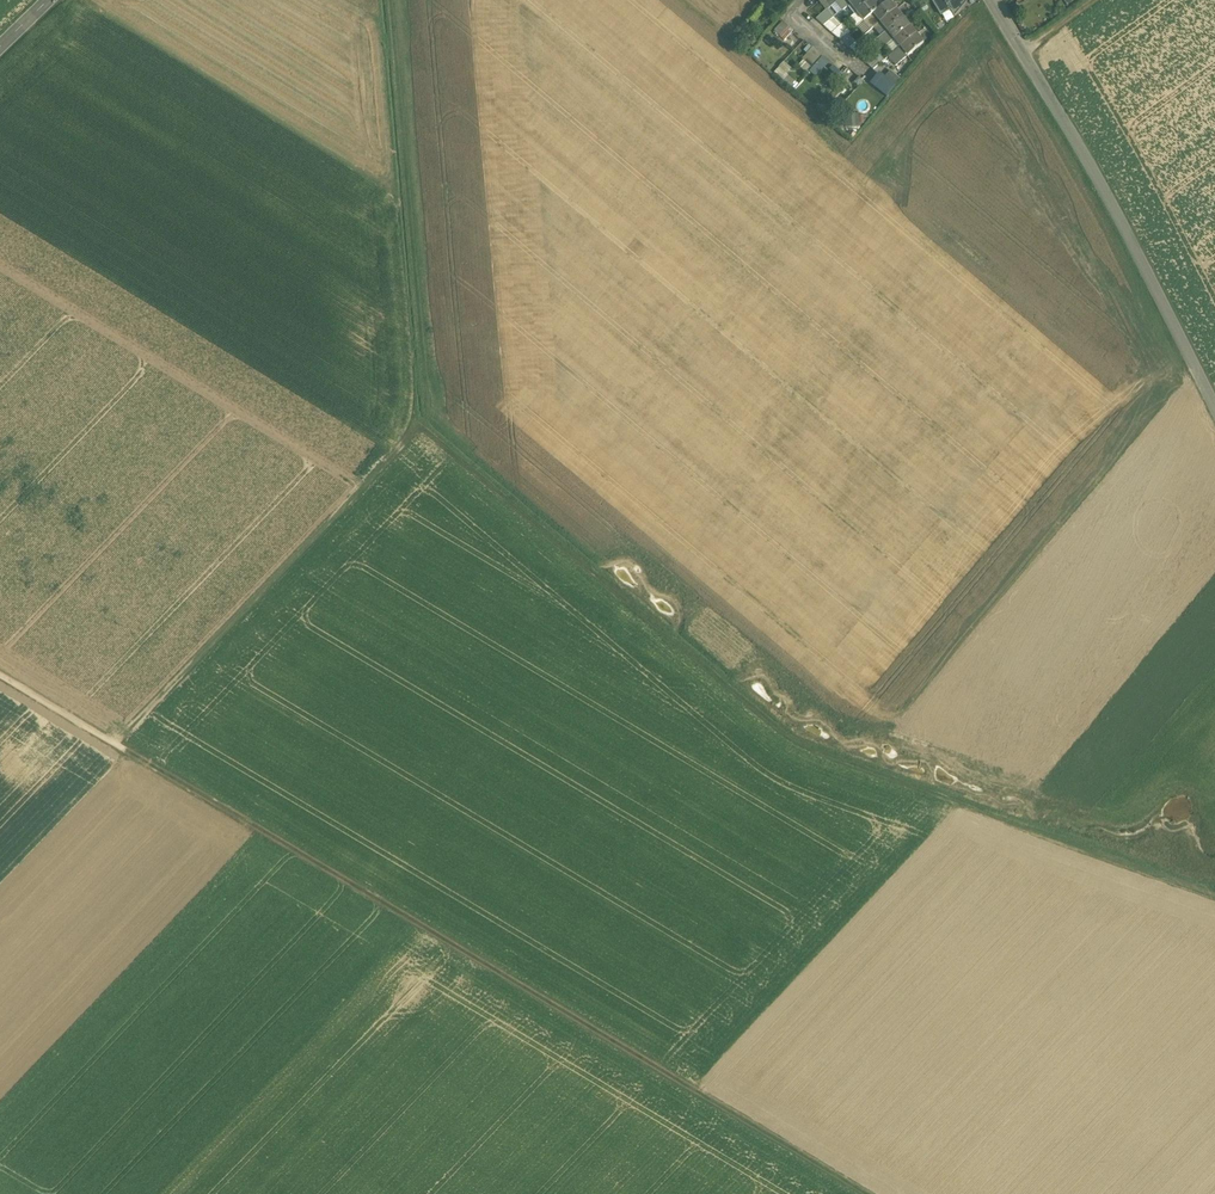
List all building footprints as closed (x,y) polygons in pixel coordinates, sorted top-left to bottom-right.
[(829,8),(834,4),(839,0),(822,0),(829,8)] [(845,0),(839,0),(834,4),(841,12),(850,5),(845,0)] [(850,5),(856,13),(856,14),(872,1),(872,0),(856,0),(850,5)] [(872,1),(856,14),(856,13),(850,19),(857,27),(863,22),(873,15),(879,9),(872,1)] [(963,6),(957,1),(948,11),(954,16),(963,6)] [(879,9),(873,15),(880,23),(896,10),(889,2),(879,9)] [(828,9),(816,19),(824,26),(833,19),(835,17),(828,9)] [(896,10),(880,23),(886,32),(902,19),(896,10)] [(873,15),(863,22),(870,31),(873,28),(880,23),(873,15)] [(833,19),(824,26),(832,34),(841,26),(833,19)] [(902,19),(886,32),(893,40),(909,27),(902,19)] [(782,22),(774,32),(780,36),(787,27),(782,22)] [(880,23),(873,28),(880,37),(886,32),(880,23)] [(841,26),(832,34),(840,41),(846,37),(850,33),(843,24),(841,26)] [(909,27),(893,40),(900,48),(916,35),(909,27)] [(880,37),(873,28),(870,31),(868,33),(874,41),(877,39),(880,37)] [(880,37),(877,39),(884,47),(893,40),(886,32),(880,37)] [(916,35),(900,48),(907,57),(923,44),(916,35)] [(854,44),(846,37),(840,41),(849,49),(854,44)] [(854,44),(849,49),(857,56),(867,48),(859,40),(854,44)] [(807,71),(821,56),(813,48),(798,63),(807,71)] [(900,48),(888,58),(895,67),(907,57),(900,48)] [(877,53),(865,63),(873,70),(884,61),(877,53)] [(816,78),(828,62),(821,56),(808,72),(816,78)] [(885,77),(895,86),(900,81),(890,72),(885,77)] [(886,97),(895,86),(885,77),(880,73),(870,84),(886,97)] [(862,127),(861,115),(845,115),(846,128),(862,127)]
